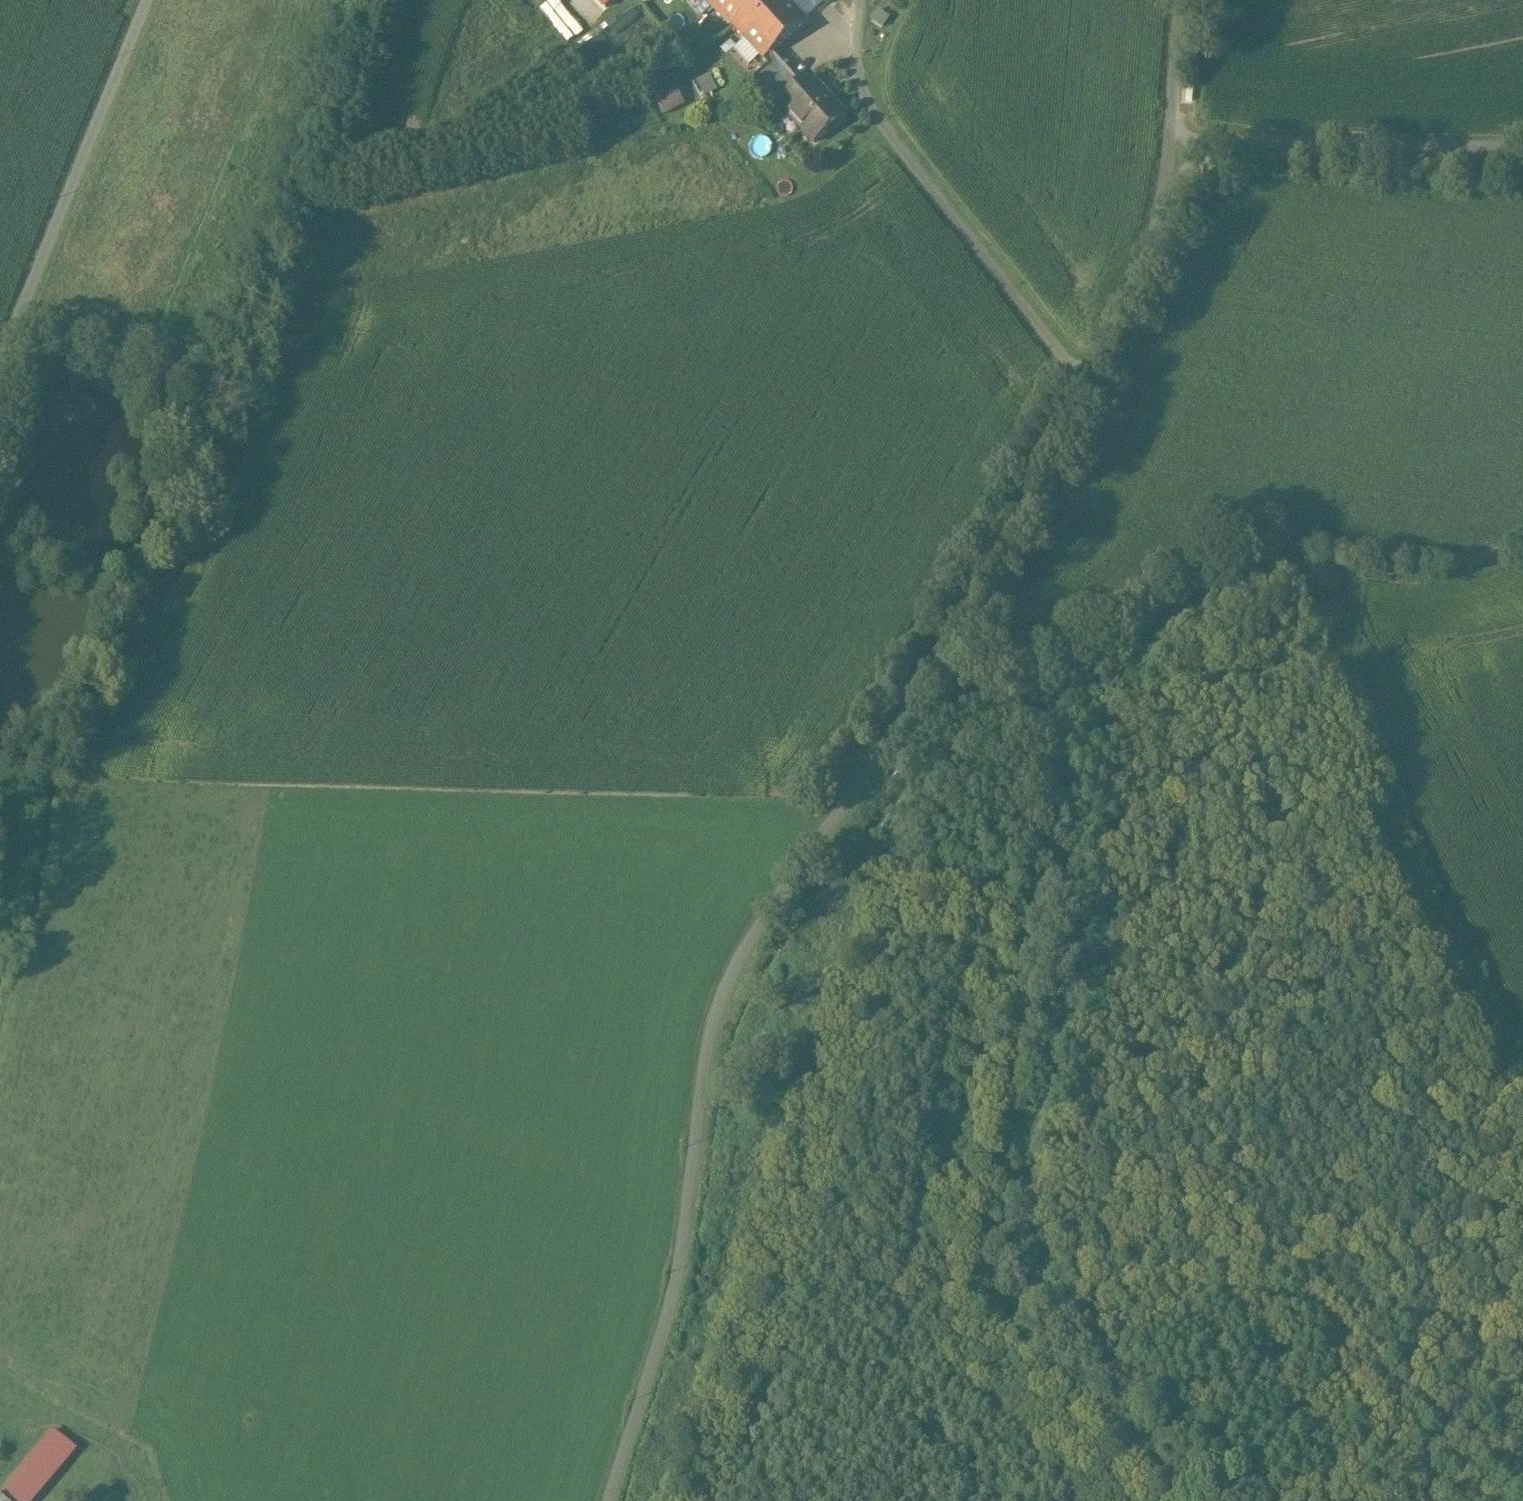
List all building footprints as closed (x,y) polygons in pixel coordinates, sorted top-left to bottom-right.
[(732,24),(758,0),(711,0),(732,24)] [(732,24),(763,57),(764,59),(765,58),(765,57),(771,51),(806,19),(806,20),(808,19),(806,17),(806,18),(790,0),(762,0),(761,1),(760,0),(758,0),(732,24)] [(809,74),(800,83),(771,51),(765,57),(765,58),(781,75),(762,92),(775,106),(779,103),(814,141),(844,114),(809,74)] [(768,64),(751,80),(762,92),(781,75),(765,58),(764,59),(768,64)] [(667,112),(689,101),(678,80),(657,91),(667,112)] [(0,1489),(0,1494),(8,1500),(26,1500),(74,1445),(53,1427),(0,1489)]
